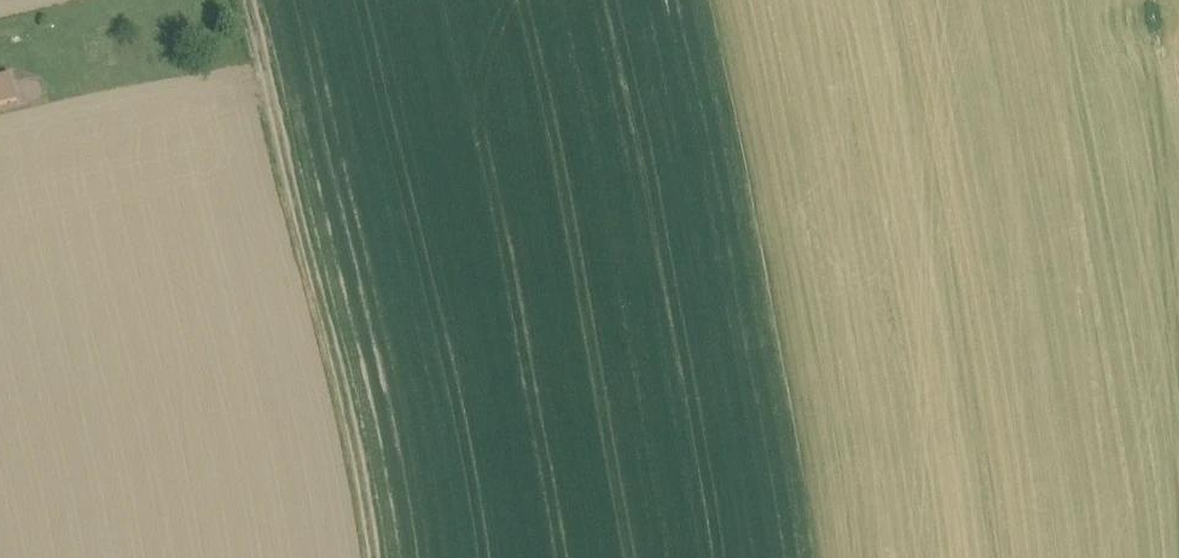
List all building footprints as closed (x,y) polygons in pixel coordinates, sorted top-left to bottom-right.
[(0,79),(0,106),(12,103),(6,78),(0,79)]
